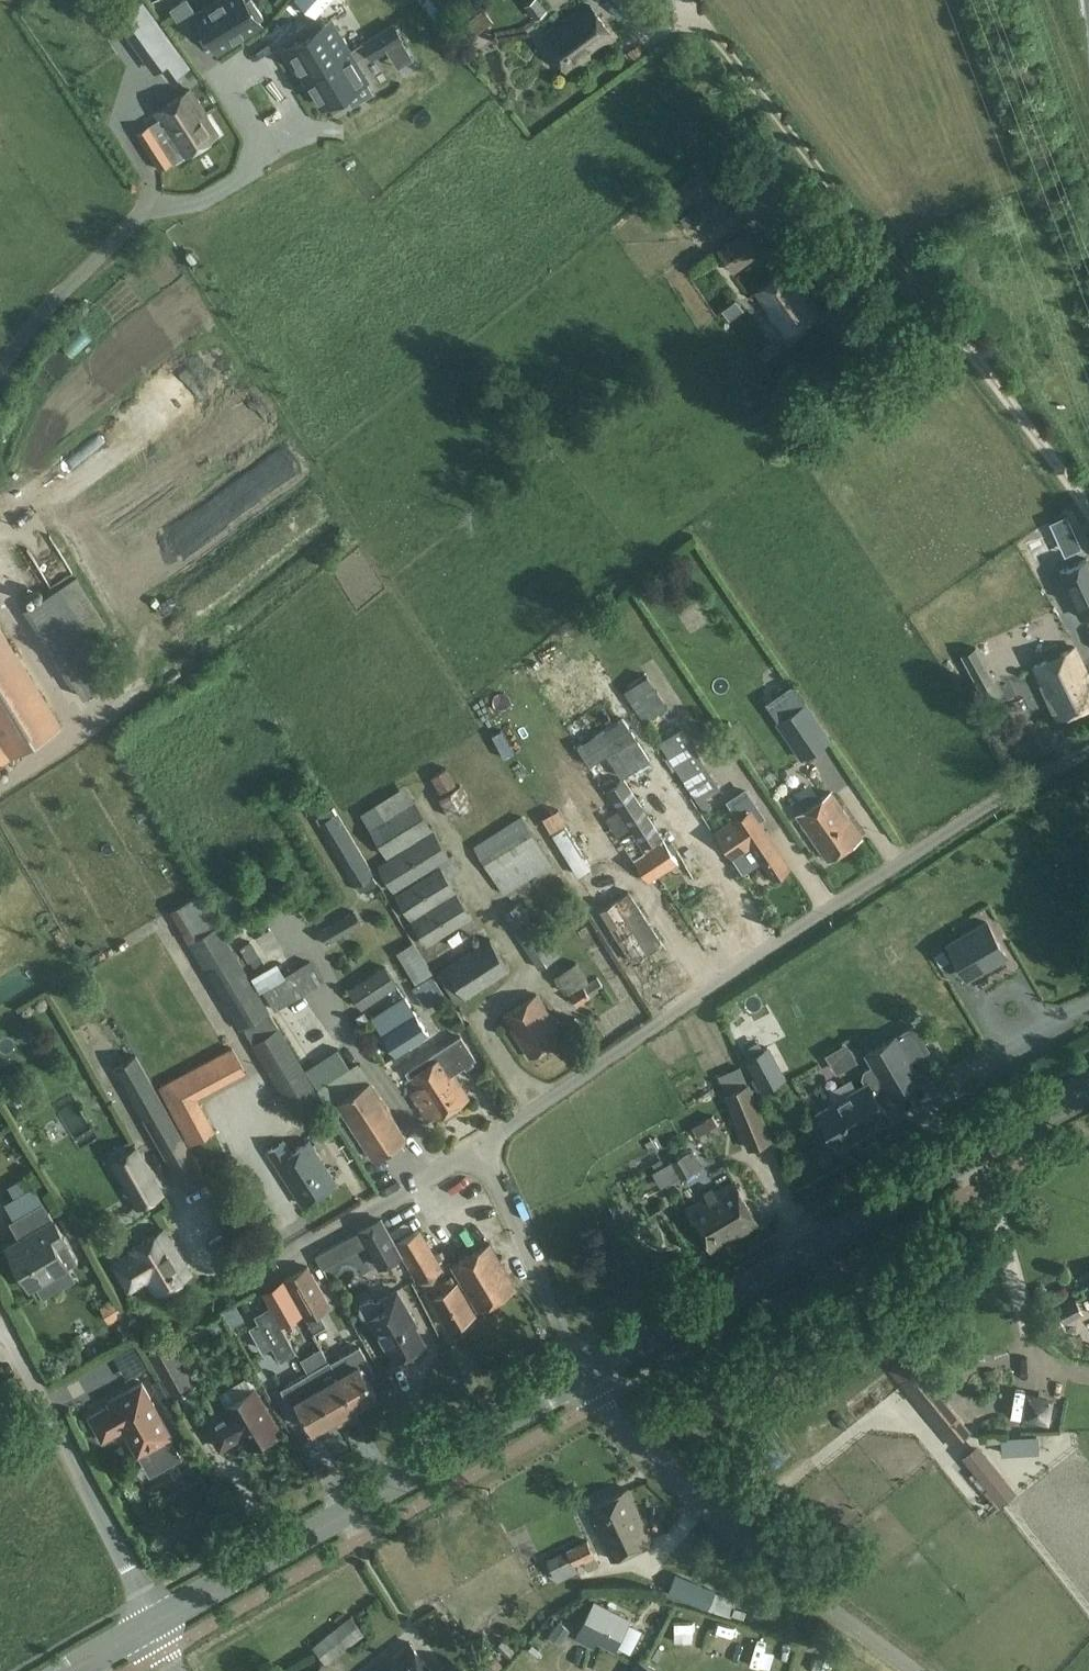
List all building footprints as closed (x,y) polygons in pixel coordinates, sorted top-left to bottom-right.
[(172,10),(189,37),(203,28),(219,54),(264,25),(261,21),(266,18),(254,0),(250,0),(249,1),(248,0),(219,0),(198,14),(189,0),(188,0),(172,10)] [(525,5),(535,18),(546,10),(538,0),(532,0),(525,5)] [(542,38),(568,74),(616,39),(590,3),(542,38)] [(331,20),(286,47),(303,77),(349,50),(331,20)] [(362,41),(362,42),(367,52),(371,59),(386,49),(402,40),(404,38),(393,22),(362,41)] [(349,50),(303,77),(321,106),(366,79),(349,50)] [(171,162),(173,164),(183,157),(183,156),(218,134),(206,116),(190,90),(155,113),(159,119),(149,125),(137,133),(144,145),(143,145),(159,170),(171,162)] [(688,210),(704,233),(735,211),(719,188),(688,210)] [(189,222),(176,230),(186,246),(199,238),(189,222)] [(731,268),(735,266),(758,250),(743,230),(717,248),(731,268)] [(821,310),(791,268),(757,293),(786,334),(821,310)] [(784,354),(774,341),(759,352),(768,365),(784,354)] [(149,369),(164,358),(157,348),(142,359),(149,369)] [(796,438),(788,426),(777,434),(785,445),(796,438)] [(1087,559),(1060,571),(1081,617),(1088,613),(1088,563),(1087,559)] [(84,698),(116,677),(60,587),(24,609),(71,687),(75,684),(84,698)] [(12,758),(62,726),(0,626),(0,766),(12,758)] [(1061,654),(1057,645),(1044,651),(1048,660),(1034,666),(1057,718),(1088,704),(1088,677),(1076,647),(1061,654)] [(988,669),(976,647),(960,655),(972,677),(988,669)] [(782,721),(808,757),(831,741),(805,705),(782,721)] [(650,759),(623,717),(578,746),(590,765),(607,754),(621,776),(650,759)] [(722,800),(727,796),(682,727),(678,730),(658,743),(705,817),(725,804),(722,800)] [(446,767),(431,777),(440,792),(456,782),(446,767)] [(607,790),(633,830),(620,839),(649,883),(679,862),(625,778),(607,790)] [(461,785),(439,798),(451,819),(473,805),(461,785)] [(790,867),(750,809),(756,805),(747,791),(732,801),(741,815),(716,832),(733,857),(751,845),(773,878),(790,867)] [(862,837),(852,822),(831,792),(797,815),(828,860),(862,837)] [(369,828),(387,858),(388,859),(377,866),(427,947),(472,918),(449,879),(462,870),(452,854),(449,856),(433,829),(415,799),(369,828)] [(316,818),(359,890),(377,880),(335,808),(316,818)] [(543,823),(598,909),(617,897),(601,872),(603,871),(571,820),(568,822),(561,811),(543,823)] [(473,846),(504,895),(552,864),(522,815),(473,846)] [(714,841),(681,862),(719,921),(752,900),(714,841)] [(323,1099),(218,924),(200,893),(170,911),(189,942),(188,943),(241,1031),(242,1029),(251,1044),(250,1044),(294,1116),(323,1099)] [(518,902),(502,913),(539,969),(560,955),(554,946),(549,949),(518,902)] [(649,908),(617,929),(651,980),(683,959),(649,908)] [(355,911),(318,931),(325,944),(362,923),(355,911)] [(987,922),(949,944),(968,977),(1006,955),(987,922)] [(425,1008),(445,996),(409,933),(391,944),(416,985),(412,987),(425,1008)] [(489,939),(436,974),(456,1004),(509,969),(489,939)] [(940,964),(949,959),(943,949),(934,954),(940,964)] [(309,960),(262,989),(275,1010),(322,982),(309,960)] [(576,962),(557,975),(569,993),(588,980),(576,962)] [(348,989),(361,1010),(398,985),(385,965),(348,989)] [(571,995),(577,1005),(604,988),(597,978),(571,995)] [(537,995),(504,1016),(531,1058),(564,1036),(537,995)] [(406,997),(371,1019),(396,1058),(430,1035),(406,997)] [(289,1021),(309,1062),(332,1051),(312,1010),(289,1021)] [(876,1095),(887,1088),(891,1095),(920,1078),(909,1060),(928,1048),(914,1025),(867,1053),(874,1065),(865,1071),(864,1076),(867,1082),(817,1112),(821,1118),(818,1120),(817,1124),(825,1138),(829,1139),(832,1137),(836,1144),(887,1114),(876,1095)] [(461,1037),(407,1072),(418,1090),(412,1094),(428,1120),(435,1116),(437,1118),(469,1098),(453,1073),(475,1058),(461,1037)] [(769,1045),(744,1058),(761,1091),(786,1078),(769,1045)] [(203,1169),(180,1130),(136,1055),(115,1067),(160,1142),(182,1181),(203,1169)] [(371,1079),(337,1101),(374,1158),(408,1137),(371,1079)] [(758,1145),(772,1138),(747,1082),(744,1083),(743,1079),(725,1087),(727,1092),(724,1093),(747,1149),(758,1145)] [(309,1142),(291,1153),(284,1141),(268,1150),(303,1204),(336,1183),(309,1142)] [(137,1145),(110,1160),(137,1207),(163,1192),(137,1145)] [(694,1153),(692,1154),(690,1151),(671,1161),(680,1177),(701,1165),(694,1153)] [(734,1182),(687,1209),(712,1251),(758,1224),(734,1182)] [(26,1235),(6,1247),(31,1290),(55,1276),(77,1262),(66,1242),(53,1220),(52,1220),(44,1206),(18,1222),(26,1235)] [(108,1219),(115,1234),(141,1221),(134,1206),(108,1219)] [(382,1220),(361,1231),(380,1267),(401,1256),(382,1220)] [(217,1254),(240,1238),(233,1228),(210,1243),(217,1254)] [(396,1244),(419,1284),(444,1269),(420,1229),(396,1244)] [(129,1291),(147,1280),(156,1294),(190,1273),(164,1230),(130,1250),(132,1253),(113,1265),(129,1291)] [(491,1242),(450,1266),(477,1312),(518,1288),(491,1242)] [(326,1249),(316,1255),(322,1268),(333,1262),(326,1249)] [(335,1263),(322,1271),(331,1286),(345,1278),(335,1263)] [(319,1310),(329,1305),(308,1266),(285,1279),(306,1318),(305,1318),(313,1334),(314,1333),(327,1326),(319,1310)] [(449,1328),(475,1313),(458,1282),(455,1284),(450,1276),(426,1290),(449,1328)] [(398,1290),(383,1299),(378,1302),(368,1299),(360,1304),(358,1311),(362,1317),(369,1318),(385,1346),(387,1344),(396,1360),(404,1355),(409,1357),(417,1353),(417,1347),(425,1343),(415,1325),(417,1324),(398,1290)] [(271,1305),(281,1323),(297,1314),(287,1297),(271,1305)] [(108,1322),(121,1315),(112,1298),(99,1306),(108,1322)] [(1063,1323),(1083,1313),(1075,1298),(1055,1308),(1063,1323)] [(297,1354),(271,1308),(254,1317),(280,1363),(297,1354)] [(207,1323),(214,1335),(229,1326),(222,1314),(207,1323)] [(325,1355),(326,1355),(314,1333),(313,1334),(297,1342),(292,1345),(308,1373),(317,1388),(334,1418),(340,1415),(344,1421),(358,1413),(354,1407),(355,1406),(330,1363),(325,1355)] [(146,1353),(171,1397),(196,1383),(170,1339),(146,1353)] [(366,1378),(375,1373),(360,1346),(330,1363),(355,1406),(376,1394),(366,1378)] [(909,1353),(888,1369),(952,1448),(972,1432),(909,1353)] [(313,1430),(334,1418),(317,1388),(308,1373),(280,1388),(290,1405),(297,1401),(313,1430)] [(170,1438),(171,1437),(142,1383),(108,1402),(110,1405),(89,1417),(102,1441),(126,1428),(130,1429),(143,1452),(153,1447),(164,1467),(181,1458),(177,1451),(170,1438)] [(273,1432),(278,1429),(254,1388),(224,1406),(227,1411),(206,1424),(220,1448),(234,1440),(233,1438),(240,1433),(248,1447),(253,1444),(256,1450),(277,1438),(273,1432)] [(1075,1398),(1088,1425),(1088,1391),(1075,1398)] [(976,1446),(962,1457),(979,1479),(993,1467),(976,1446)] [(652,1541),(638,1510),(629,1490),(588,1509),(612,1559),(652,1541)] [(594,1556),(587,1540),(546,1559),(556,1581),(578,1571),(575,1564),(594,1556)] [(668,1594),(708,1611),(716,1591),(676,1574),(668,1594)] [(616,1647),(631,1619),(594,1600),(576,1635),(587,1641),(591,1633),(616,1647)] [(312,1647),(326,1664),(364,1633),(351,1616),(312,1647)] [(571,1630),(560,1622),(549,1636),(560,1644),(571,1630)] [(515,1651),(504,1639),(497,1645),(508,1658),(515,1651)] [(409,1642),(374,1670),(432,1670),(409,1642)] [(480,1660),(491,1670),(496,1670),(502,1665),(489,1651),(480,1660)] [(639,1659),(633,1670),(662,1670),(639,1659)] [(749,1666),(733,1660),(729,1670),(748,1670),(749,1666)]
